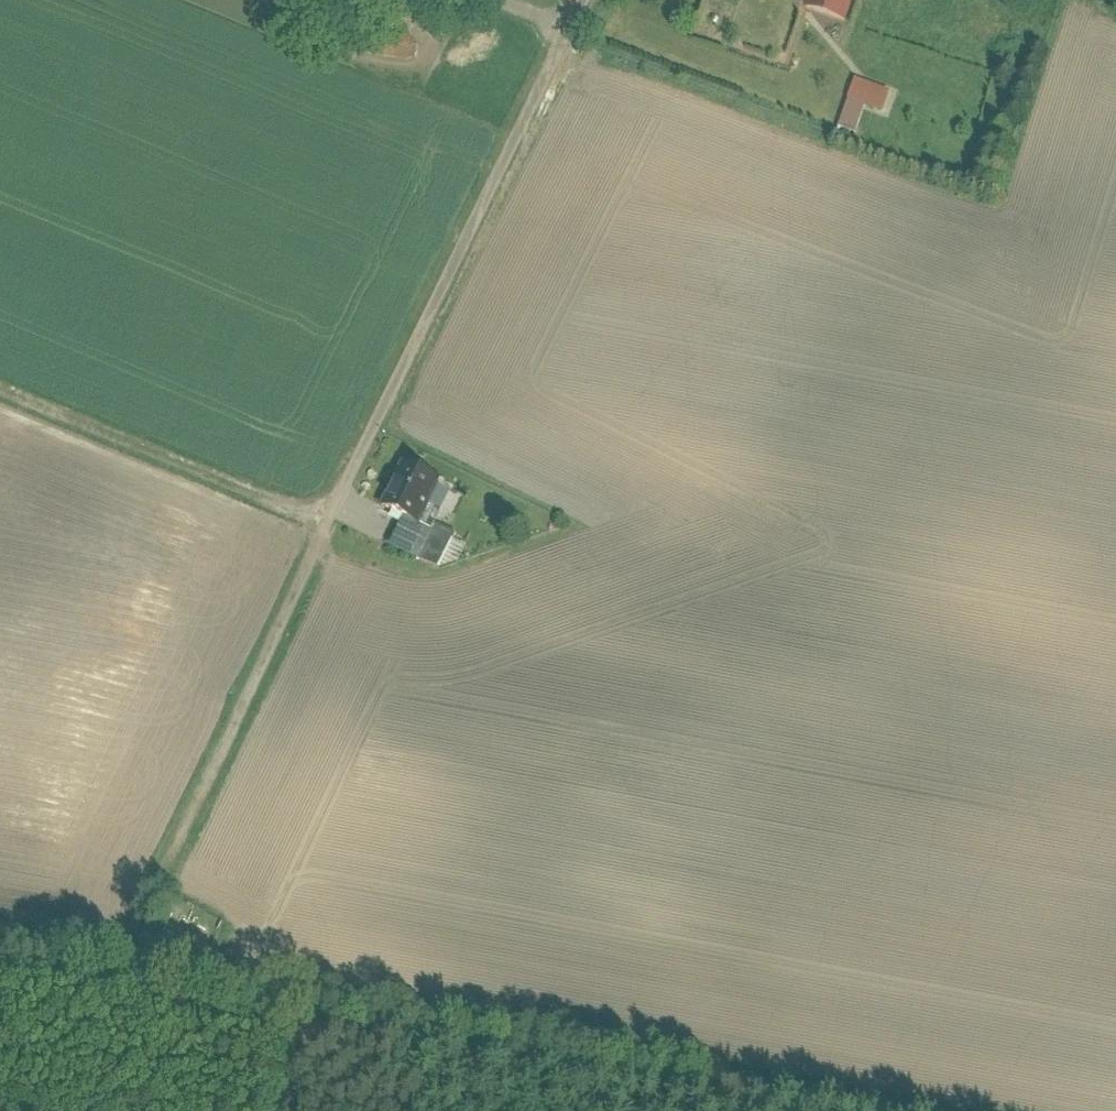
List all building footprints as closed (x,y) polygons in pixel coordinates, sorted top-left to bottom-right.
[(808,4),(845,18),(852,0),(810,0),(808,4)] [(369,32),(368,54),(410,56),(411,35),(369,32)] [(889,96),(853,82),(847,99),(883,113),(889,96)] [(444,485),(403,463),(380,507),(421,529),(444,485)]
